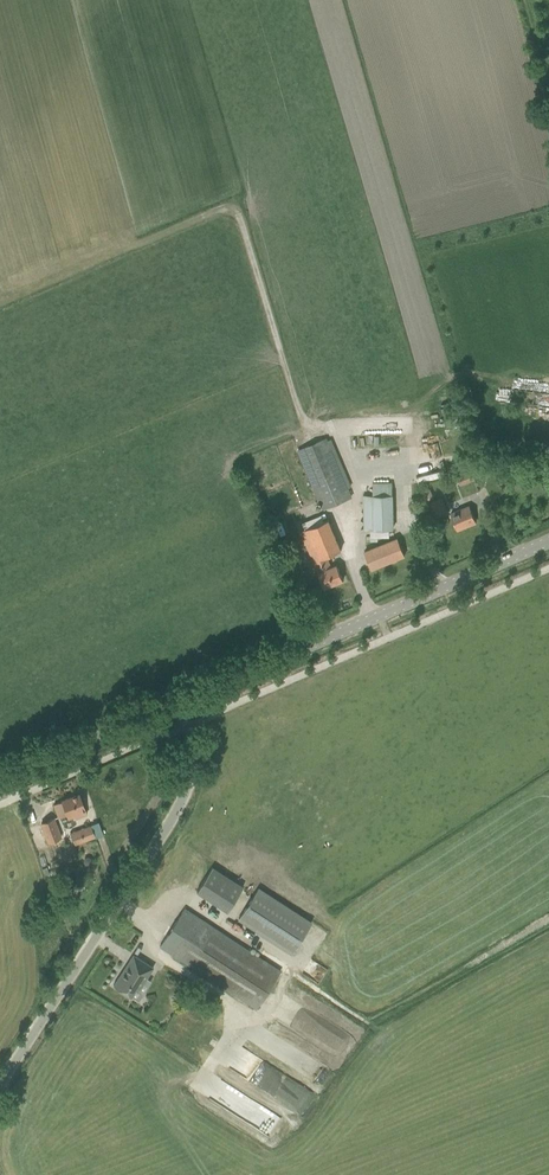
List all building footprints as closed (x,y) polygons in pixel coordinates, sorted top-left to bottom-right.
[(514,400),(535,400),(534,389),(514,390),(514,400)] [(298,450),(323,510),(351,498),(326,438),(298,450)] [(475,479),(471,468),(457,473),(461,484),(475,479)] [(363,495),(363,517),(363,529),(393,528),(392,482),(372,483),(373,494),(363,495)] [(429,487),(421,491),(425,501),(433,498),(429,487)] [(428,503),(434,517),(448,511),(442,498),(428,503)] [(450,513),(453,518),(457,529),(476,522),(470,506),(450,513)] [(318,572),(320,576),(325,587),(343,580),(337,564),(331,567),(327,556),(341,550),(328,519),(301,530),(317,568),(319,567),(321,571),(318,572)] [(398,539),(365,553),(371,568),(404,554),(398,539)] [(287,562),(290,569),(292,575),(300,572),(297,565),(294,559),(287,562)] [(62,801),(54,805),(59,817),(67,814),(68,817),(74,815),(75,818),(86,813),(79,793),(61,800),(62,801)] [(41,823),(49,842),(61,837),(53,818),(41,823)] [(70,833),(74,843),(95,836),(91,825),(70,833)] [(196,891),(226,910),(242,885),(212,866),(196,891)] [(238,918),(292,953),(311,923),(257,889),(238,918)] [(33,913),(37,924),(59,917),(55,906),(33,913)] [(160,946),(256,1008),(280,971),(184,909),(160,946)] [(113,985),(131,996),(144,976),(146,978),(153,967),(133,954),(113,985)] [(321,981),(328,966),(311,958),(304,972),(321,981)] [(312,1096),(235,1046),(225,1062),(301,1112),(312,1096)] [(192,1086),(271,1134),(281,1118),(202,1070),(192,1086)]
